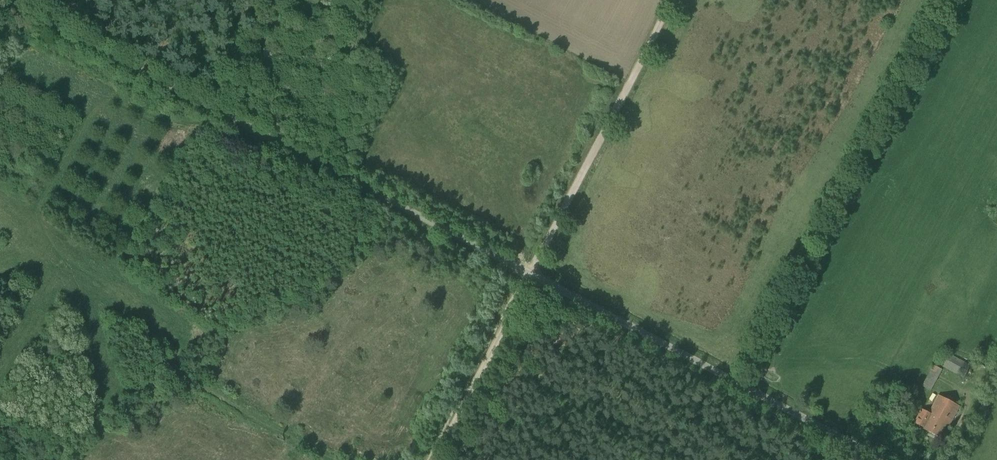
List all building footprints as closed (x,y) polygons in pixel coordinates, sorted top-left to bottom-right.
[(943,367),(964,378),(971,366),(950,354),(943,367)] [(922,386),(931,391),(942,370),(933,365),(922,386)] [(948,423),(950,424),(959,407),(938,395),(929,413),(921,409),(914,423),(924,428),(923,429),(940,438),(948,423)]
